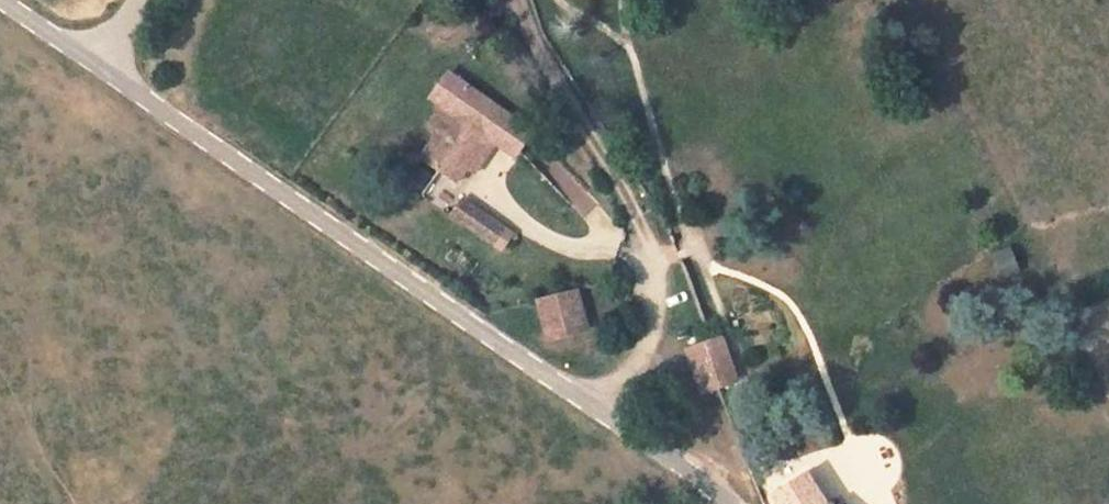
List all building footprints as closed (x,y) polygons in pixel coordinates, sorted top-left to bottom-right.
[(540,134),(452,72),(428,103),(452,121),(497,151),(506,158),(518,167),(540,134)] [(465,197),(497,151),(452,121),(439,139),(449,147),(431,173),(449,186),(430,212),(471,241),(485,220),(490,214),(475,204),(465,197)] [(497,151),(465,197),(475,204),(506,158),(497,151)] [(515,242),(485,220),(471,241),(502,262),(515,242)] [(1008,244),(989,252),(1000,277),(1019,268),(1008,244)] [(586,325),(577,288),(539,298),(549,335),(586,325)] [(727,345),(692,356),(705,395),(740,383),(727,345)] [(815,483),(803,490),(809,500),(803,503),(828,503),(815,483)]
